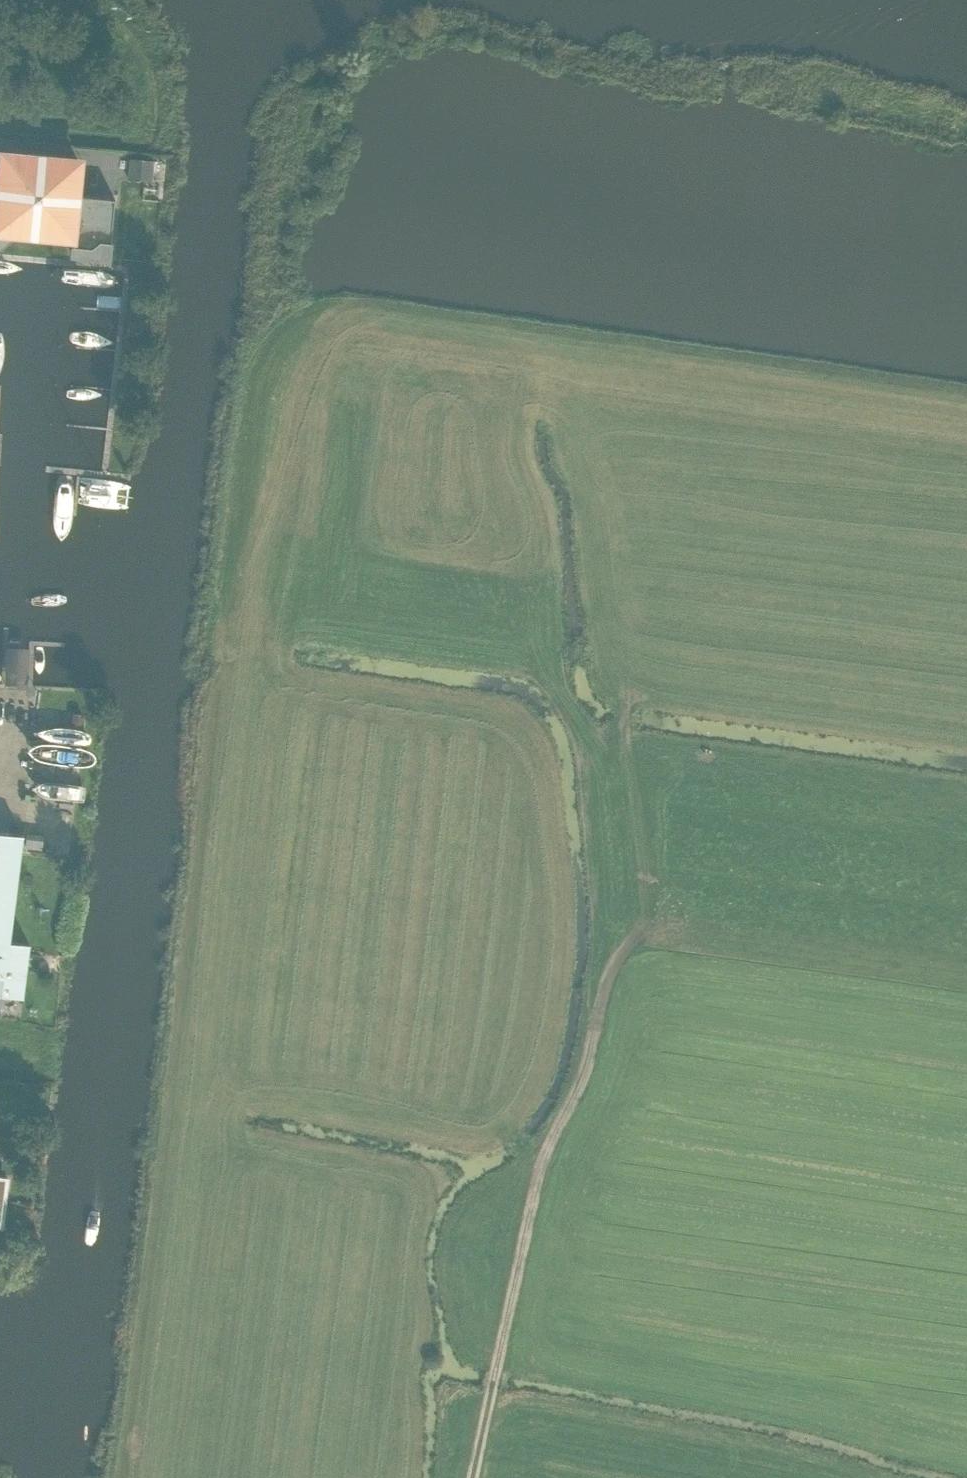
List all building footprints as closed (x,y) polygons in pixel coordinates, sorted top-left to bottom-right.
[(8,152),(0,159),(0,162),(0,246),(14,235),(73,240),(72,254),(109,258),(114,198),(78,195),(81,167),(74,159),(8,152)] [(145,159),(129,158),(127,179),(144,180),(145,159)] [(23,996),(29,945),(9,942),(22,835),(0,832),(0,993),(23,996)]
